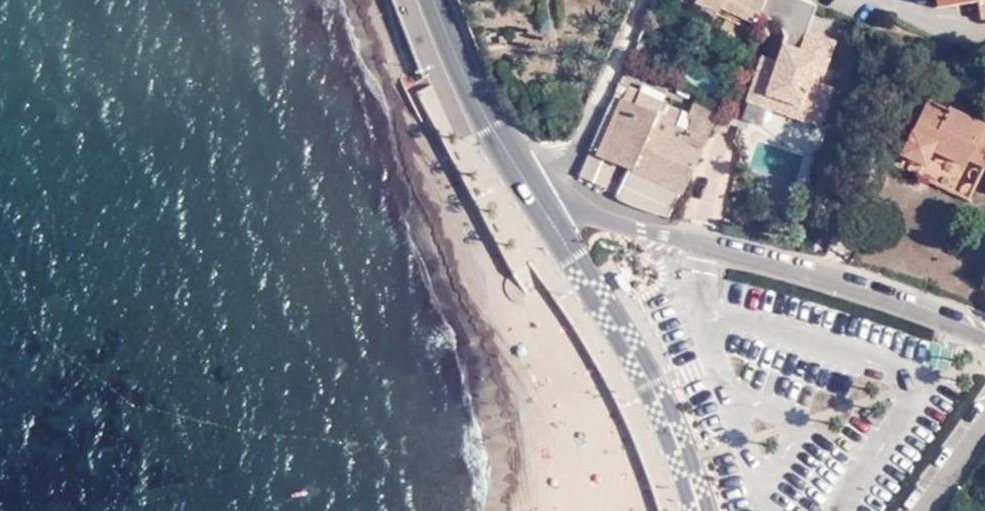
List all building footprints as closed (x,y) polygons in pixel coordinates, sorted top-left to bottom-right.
[(713,17),(715,12),(751,29),(764,0),(676,0),(713,17)] [(760,14),(780,24),(787,37),(777,66),(763,60),(749,102),(819,125),(829,92),(819,88),(833,44),(806,35),(814,8),(798,0),(766,0),(760,14)] [(632,169),(681,191),(719,106),(702,98),(688,129),(683,127),(677,124),(683,113),(666,105),(663,112),(658,109),(661,103),(629,88),(599,154),(616,162),(622,149),(637,156),(632,169)] [(702,98),(697,96),(683,127),(688,129),(702,98)] [(984,165),(984,127),(928,98),(900,154),(922,165),(931,149),(962,164),(966,157),(984,167),(984,165)] [(616,162),(626,167),(632,169),(637,156),(622,149),(616,162)] [(626,167),(612,196),(641,209),(669,217),(681,191),(632,169),(626,167)]
